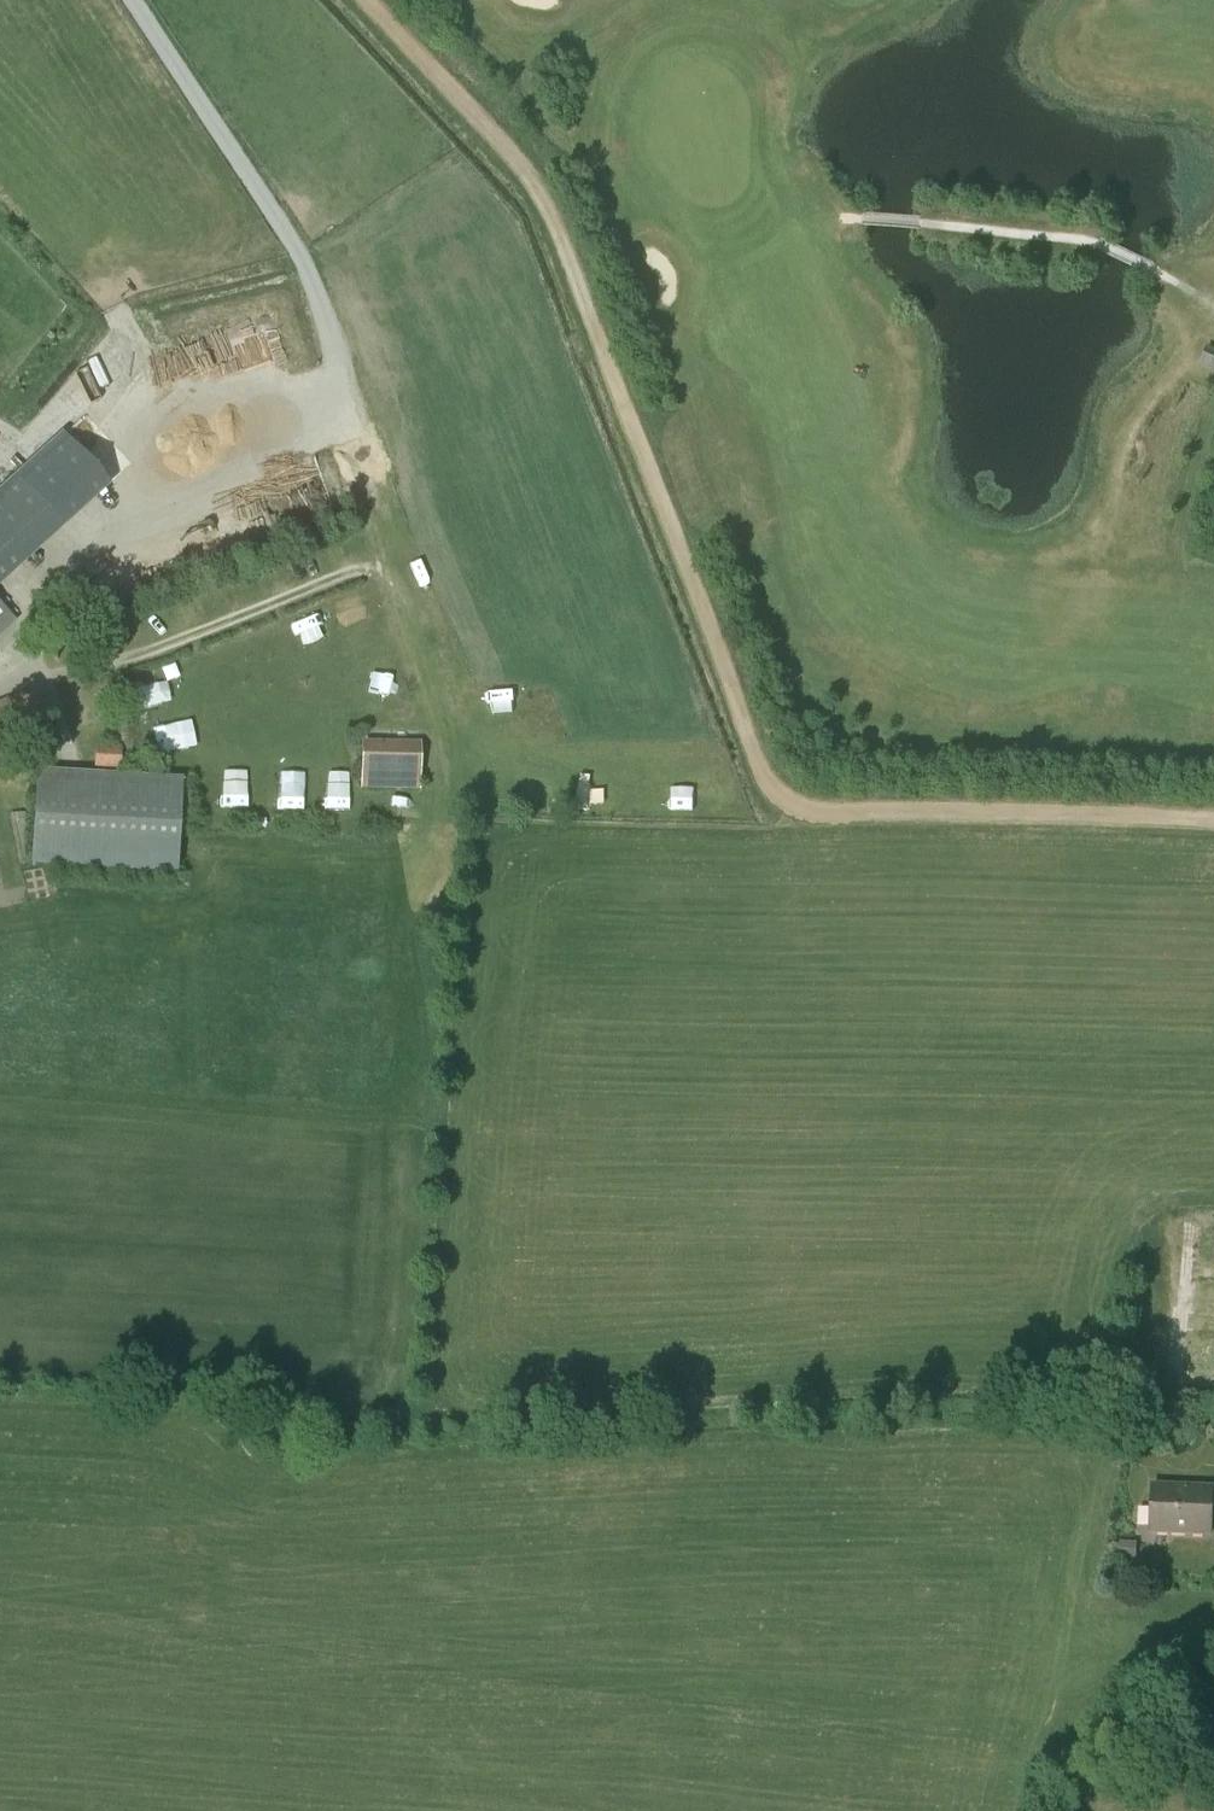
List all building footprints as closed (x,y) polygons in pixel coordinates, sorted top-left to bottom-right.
[(1205,345),(1198,362),(1213,369),(1213,349),(1205,345)] [(11,602),(33,581),(0,545),(0,591),(11,602)] [(0,604),(0,635),(15,621),(0,604)] [(420,743),(361,741),(360,789),(419,790),(420,743)] [(95,743),(93,771),(119,772),(121,745),(95,743)] [(36,771),(30,865),(177,874),(182,779),(36,771)] [(1153,1485),(1151,1529),(1211,1532),(1213,1488),(1153,1485)]
